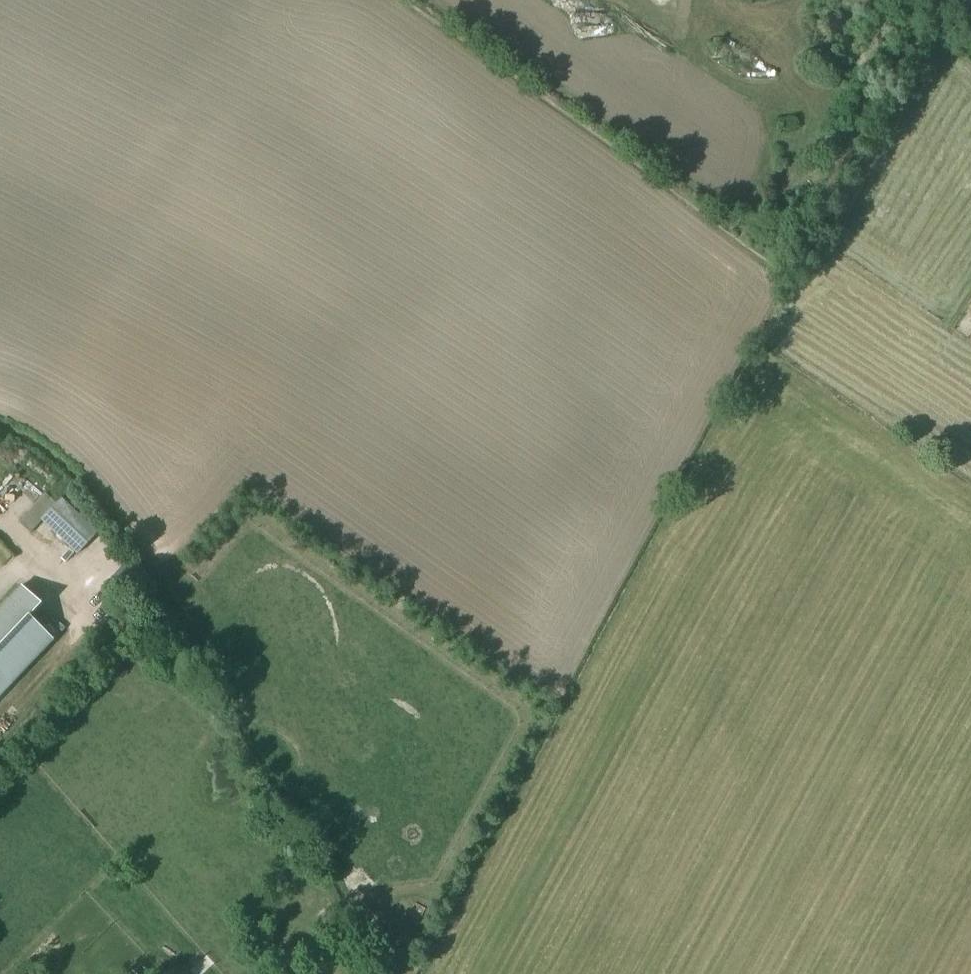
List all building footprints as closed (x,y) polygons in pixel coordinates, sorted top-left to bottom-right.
[(29,476),(15,491),(26,502),(41,487),(29,476)] [(82,561),(96,550),(64,511),(50,522),(82,561)] [(0,607),(0,695),(52,641),(27,617),(39,605),(20,586),(0,607)]
